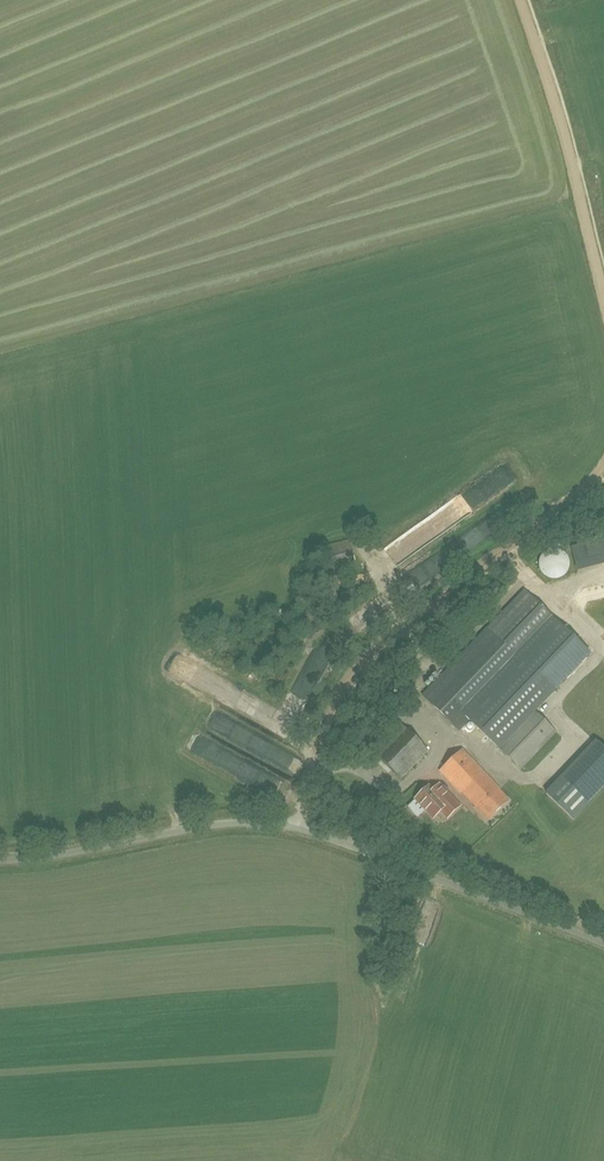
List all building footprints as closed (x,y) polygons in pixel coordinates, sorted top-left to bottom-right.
[(504,463),(463,493),(474,509),(516,479),(504,463)] [(574,571),(603,564),(603,537),(568,545),(574,571)] [(348,538),(327,546),(330,555),(351,548),(348,538)] [(540,551),(541,578),(566,577),(565,551),(540,551)] [(525,590),(488,629),(424,696),(458,730),(468,719),(498,747),(506,738),(533,710),(589,652),(561,625),(525,590)] [(506,738),(498,747),(521,769),(556,731),(533,710),(506,738)] [(384,762),(401,779),(428,750),(411,734),(398,720),(370,749),(384,762)] [(546,794),(573,820),(603,787),(603,749),(596,742),(546,794)] [(488,819),(509,800),(462,750),(440,771),(461,793),(462,792),(488,819)] [(263,792),(276,796),(281,781),(268,777),(263,792)] [(429,786),(416,799),(434,818),(442,810),(448,817),(460,806),(440,784),(433,790),(429,786)]
